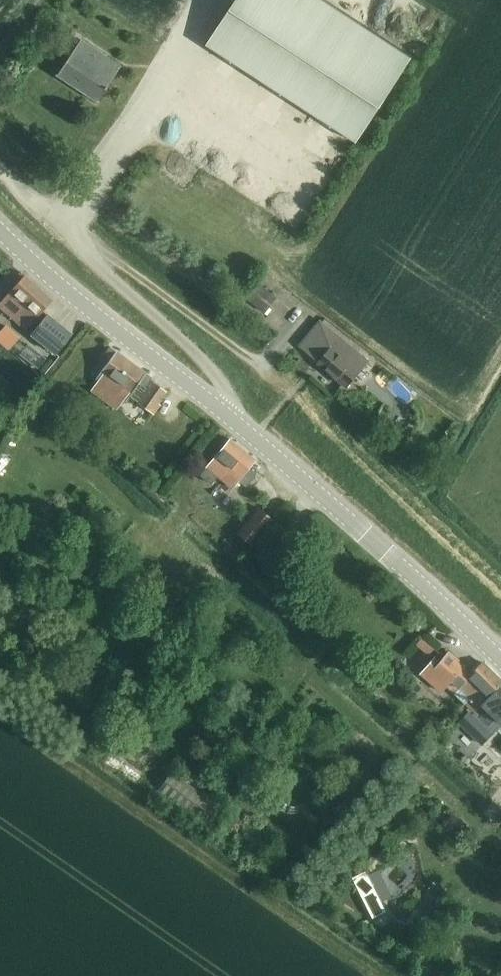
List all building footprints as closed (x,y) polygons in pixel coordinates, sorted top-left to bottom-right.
[(356,142),(411,58),(322,0),(234,0),(205,44),(356,142)] [(99,101),(122,66),(71,33),(62,48),(71,54),(58,75),(99,101)] [(31,325),(53,300),(22,272),(18,277),(21,279),(0,302),(0,307),(26,330),(31,325)] [(265,314),(277,299),(256,281),(244,296),(265,314)] [(57,354),(60,350),(73,335),(48,314),(32,334),(57,354)] [(347,387),(368,362),(320,321),(299,346),(347,387)] [(145,387),(153,377),(111,347),(106,354),(112,358),(95,380),(126,402),(140,383),(145,387)] [(152,412),(167,391),(154,382),(139,403),(152,412)] [(230,440),(207,468),(201,476),(212,485),(218,477),(232,488),(239,480),(246,486),(256,474),(249,468),(256,460),(230,440)] [(1,466),(10,472),(19,460),(9,453),(1,466)] [(268,570),(276,562),(262,548),(255,556),(268,570)] [(429,655),(435,649),(422,638),(417,645),(429,655)] [(470,701),(478,708),(500,685),(500,679),(484,662),(471,676),(463,668),(465,667),(448,652),(440,661),(436,657),(422,672),(442,692),(448,686),(466,703),(469,700),(470,701)] [(500,726),(500,685),(478,708),(472,714),(493,734),(500,726)] [(209,825),(222,806),(198,790),(185,809),(209,825)]
